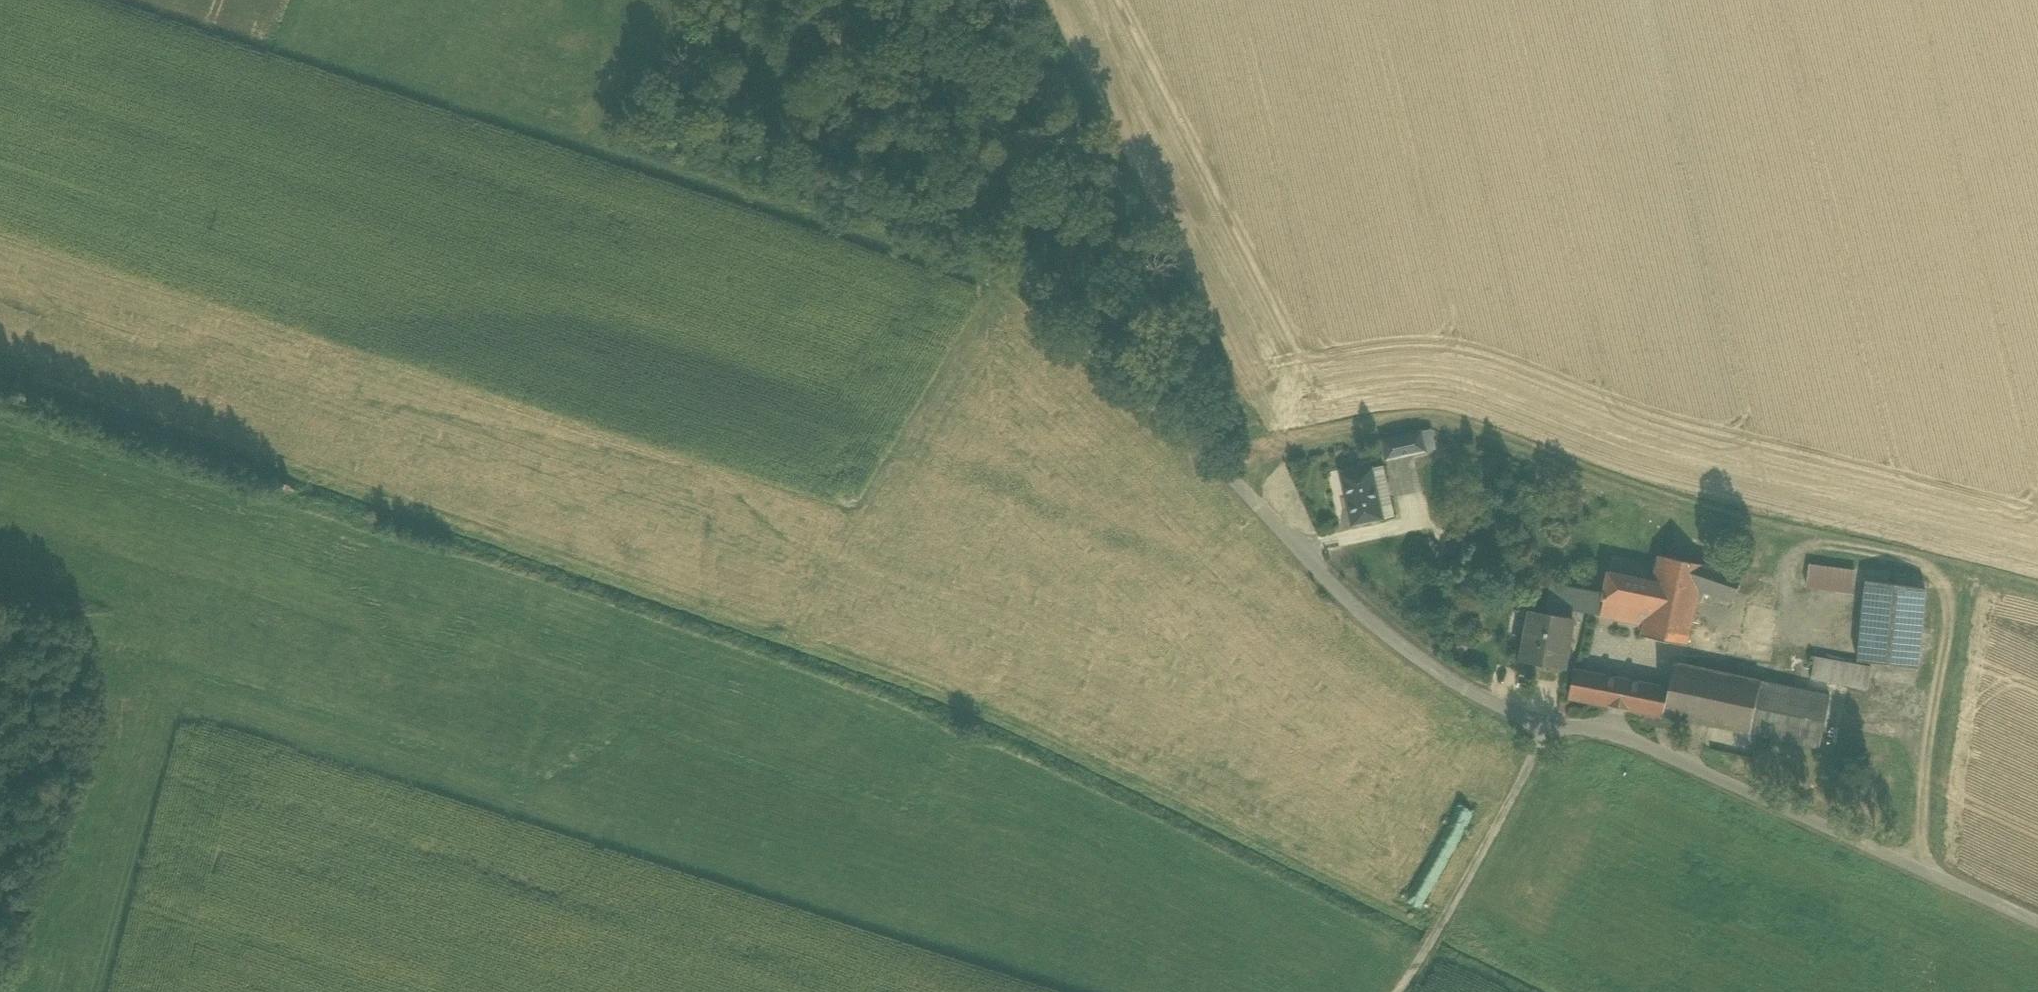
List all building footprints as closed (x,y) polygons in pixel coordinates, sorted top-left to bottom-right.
[(1432,429),(1421,431),(1425,451),(1437,448),(1432,429)] [(1387,459),(1387,461),(1399,458),(1399,457),(1425,451),(1421,431),(1382,440),(1386,460),(1387,459)] [(1384,465),(1371,468),(1382,518),(1395,515),(1384,465)] [(1341,475),(1352,525),(1382,518),(1371,468),(1341,475)] [(1641,635),(1686,644),(1699,590),(1733,601),(1741,577),(1702,564),(1658,555),(1652,583),(1644,622),(1641,635)] [(1806,586),(1852,592),(1855,570),(1809,564),(1806,586)] [(1609,574),(1604,596),(1601,613),(1644,622),(1652,583),(1609,574)] [(1857,661),(1917,669),(1925,589),(1865,581),(1857,661)] [(1579,609),(1601,613),(1604,596),(1589,592),(1552,585),(1551,585),(1551,586),(1552,587),(1547,614),(1570,618),(1572,604),(1579,605),(1579,609)] [(1573,618),(1570,618),(1547,614),(1530,611),(1530,612),(1532,613),(1523,660),(1521,659),(1521,661),(1563,668),(1566,651),(1564,650),(1569,619),(1572,620),(1573,618)] [(1532,613),(1530,612),(1521,659),(1523,660),(1532,613)] [(1564,650),(1566,651),(1572,620),(1569,619),(1564,650)] [(1811,679),(1866,689),(1870,667),(1815,657),(1811,679)] [(1663,716),(1749,733),(1760,681),(1673,664),(1669,689),(1663,716)] [(1570,697),(1611,705),(1616,678),(1574,670),(1570,697)] [(1611,705),(1626,708),(1632,682),(1616,678),(1611,705)] [(1830,696),(1760,681),(1749,733),(1819,748),(1830,696)] [(1626,708),(1663,716),(1669,689),(1632,682),(1626,708)]
